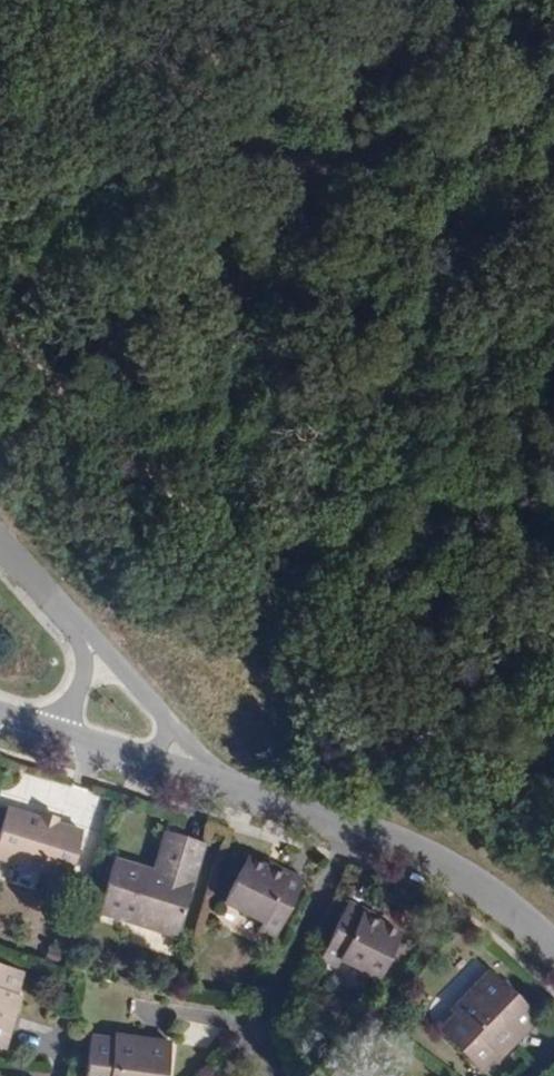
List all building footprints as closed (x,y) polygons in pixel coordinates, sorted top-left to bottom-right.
[(58,827),(38,821),(6,811),(0,829),(0,861),(67,883),(82,835),(58,827)] [(40,815),(38,821),(58,827),(60,821),(40,815)] [(162,877),(175,837),(166,833),(153,874),(162,877)] [(160,928),(178,934),(206,846),(175,837),(162,877),(153,874),(114,862),(97,915),(158,934),(160,928)] [(302,884),(286,876),(284,880),(268,872),(247,861),(224,905),(263,925),(260,931),(275,939),(302,884)] [(271,868),(268,872),(284,880),(286,876),(271,868)] [(362,918),(364,915),(348,907),(321,962),(337,970),(340,963),(380,982),(384,974),(394,979),(409,949),(399,944),(402,938),(381,928),(362,918)] [(383,924),(364,915),(362,918),(381,928),(383,924)] [(160,928),(158,934),(176,940),(178,934),(160,928)] [(19,998),(15,997),(23,974),(0,967),(0,1051),(3,1052),(19,998)] [(538,1018),(490,971),(481,980),(483,988),(471,1000),(464,999),(455,1009),(455,1016),(440,1032),(479,1072),(495,1055),(499,1059),(538,1018)] [(91,1039),(86,1075),(166,1075),(170,1046),(114,1039),(113,1042),(91,1039)]
